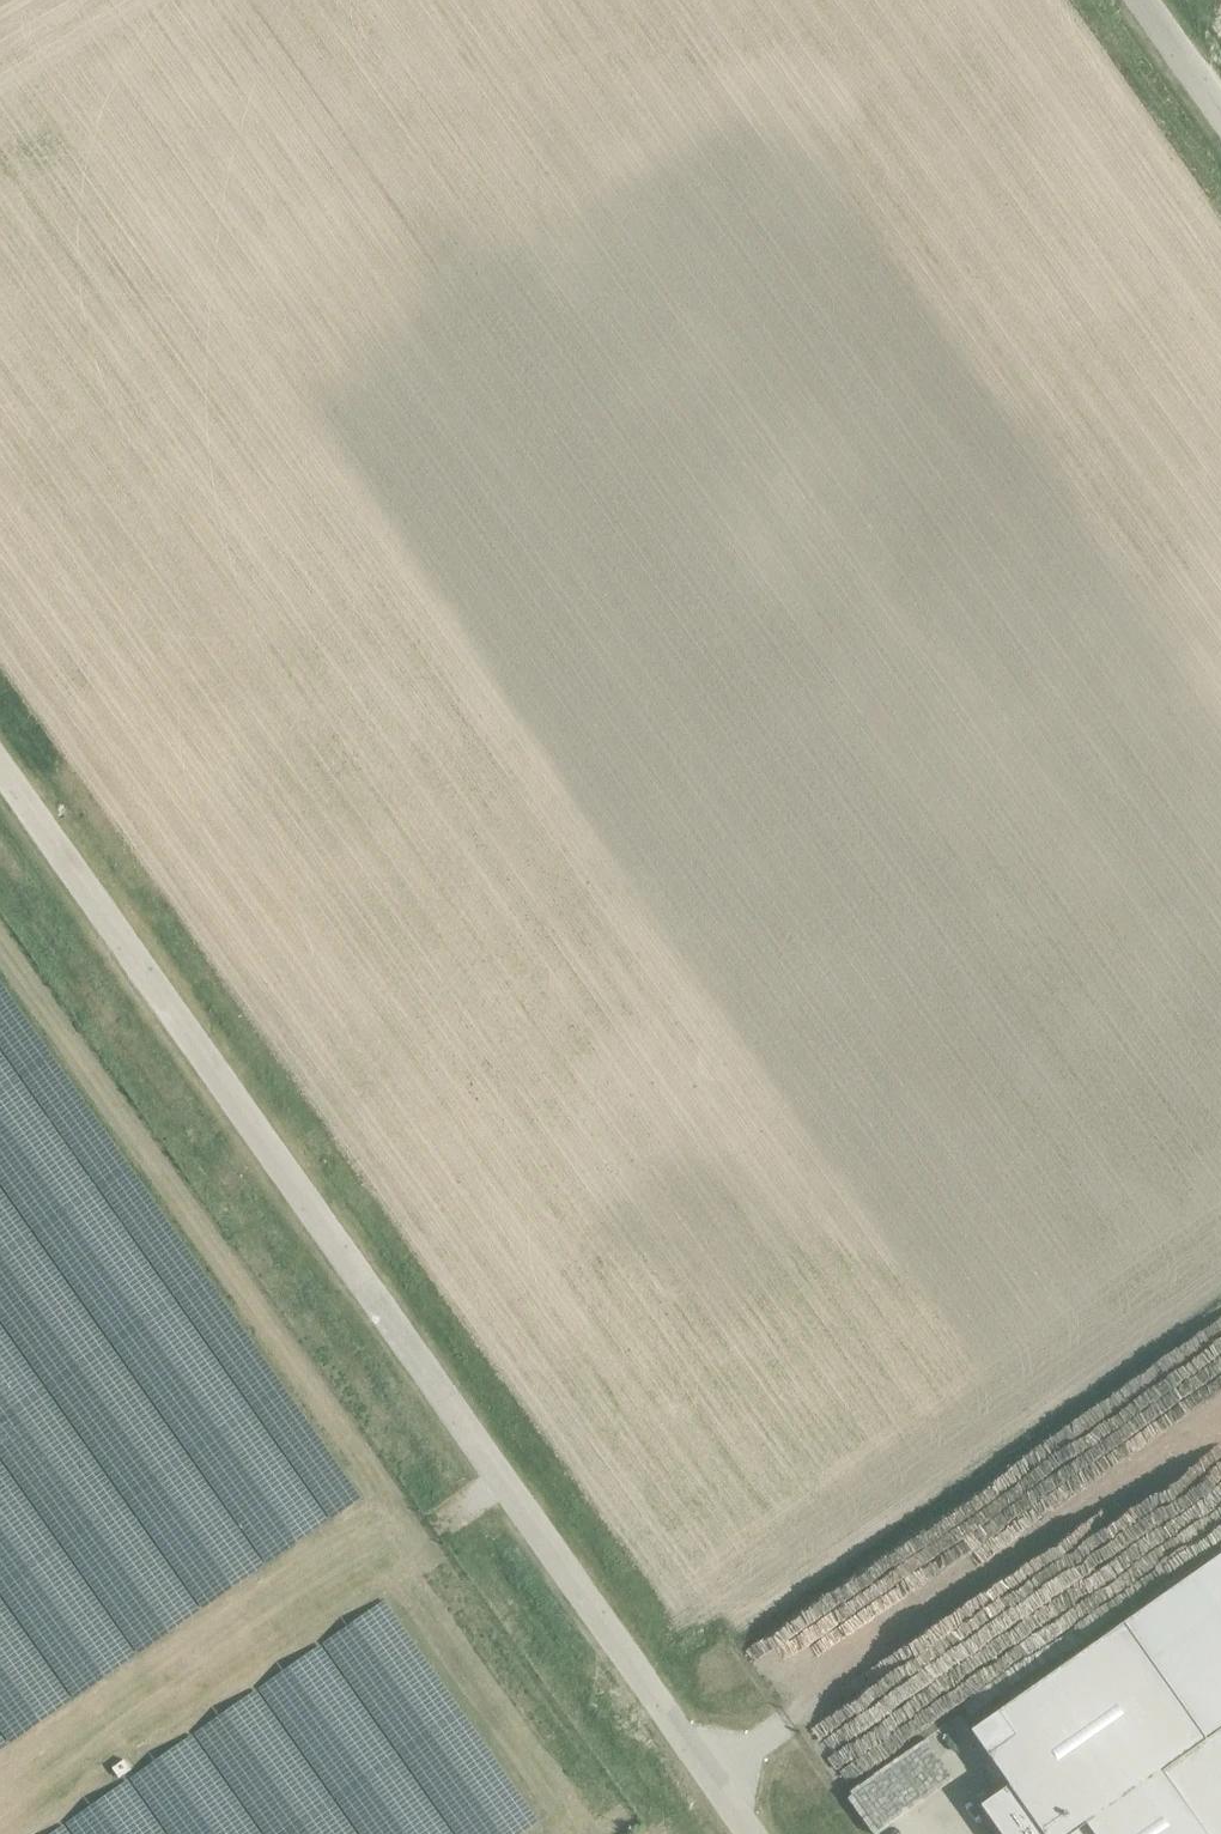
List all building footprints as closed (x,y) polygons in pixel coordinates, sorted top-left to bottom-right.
[(970,1731),(1009,1786),(980,1806),(999,1833),(1075,1833),(1086,1827),(1091,1833),(1220,1833),(1220,1554),(970,1731)]
